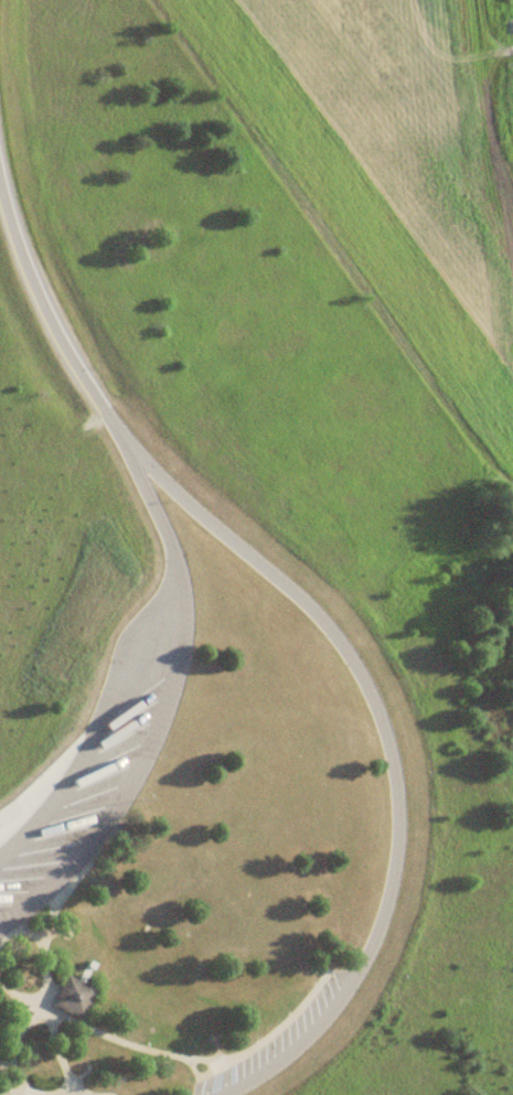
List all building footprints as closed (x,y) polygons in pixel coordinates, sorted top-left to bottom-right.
[(65,977),(95,992),(81,1021),(50,1007),(65,977)]
